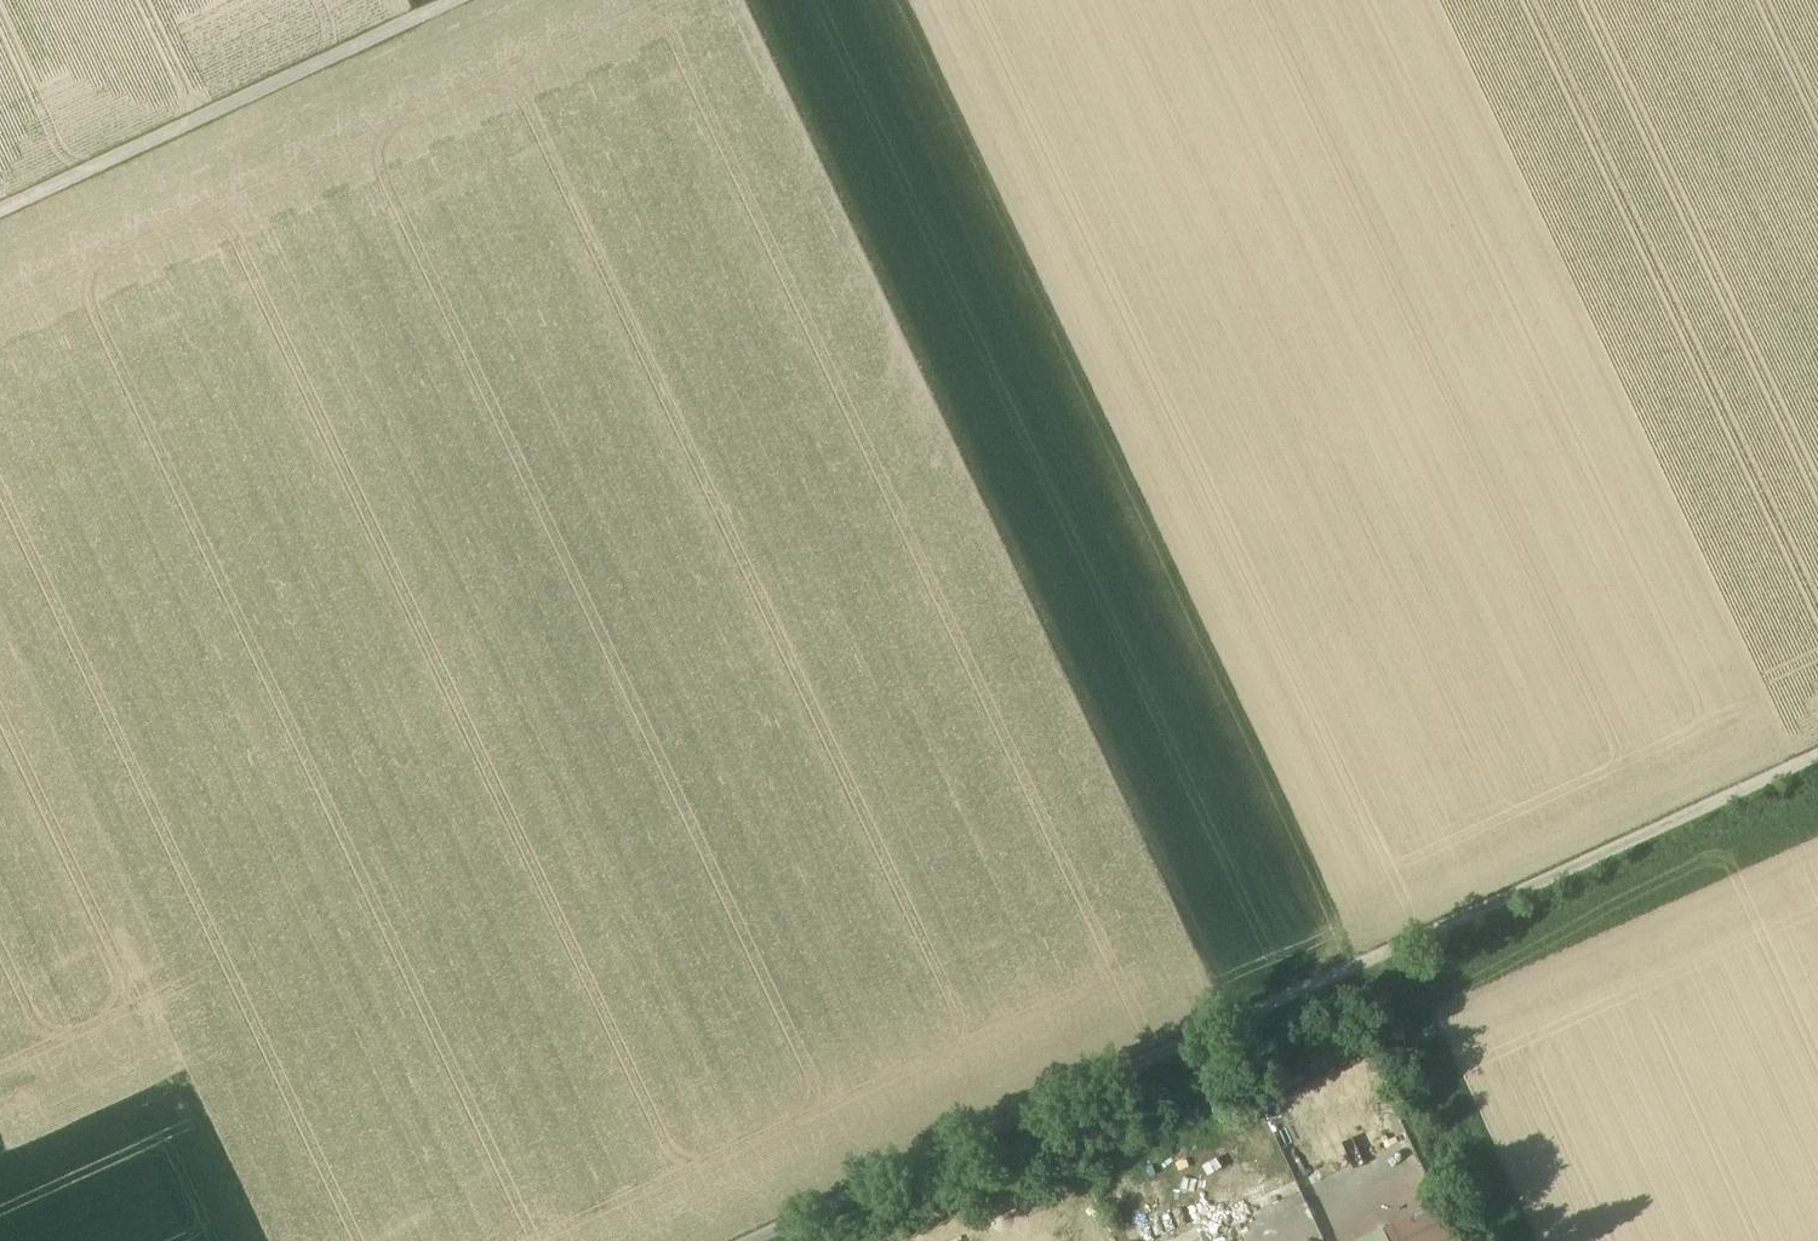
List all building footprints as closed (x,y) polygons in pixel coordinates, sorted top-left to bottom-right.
[(1186,1149),(1103,1176),(1124,1240),(1150,1231),(1144,1213),(1201,1195),(1186,1149)] [(1369,1240),(1458,1240),(1441,1207),(1369,1240)]
